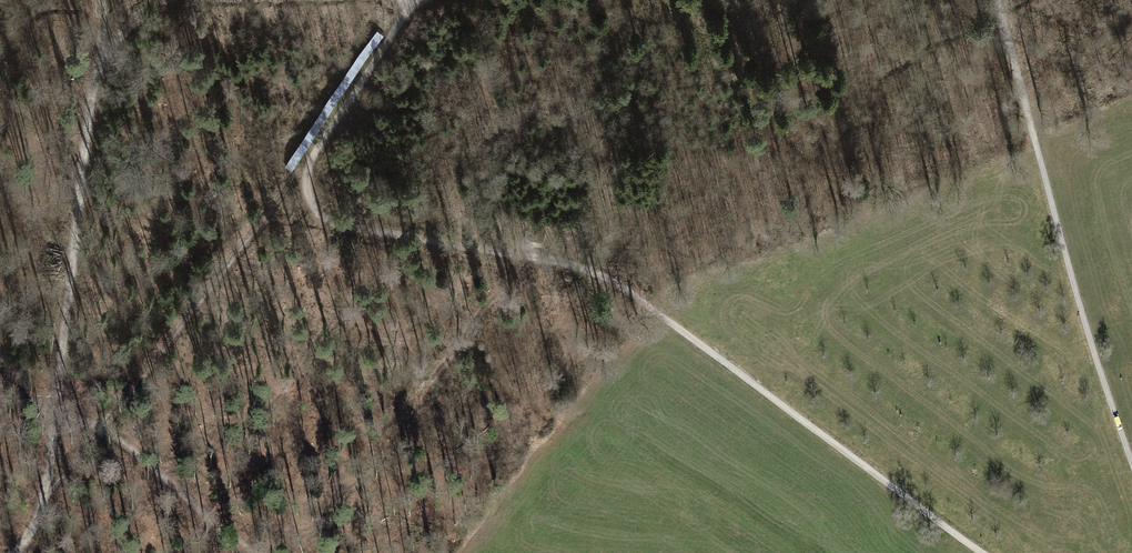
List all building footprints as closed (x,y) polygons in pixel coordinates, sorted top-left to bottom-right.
[(362,78),(385,42),(372,34),(349,70),(362,78)]
